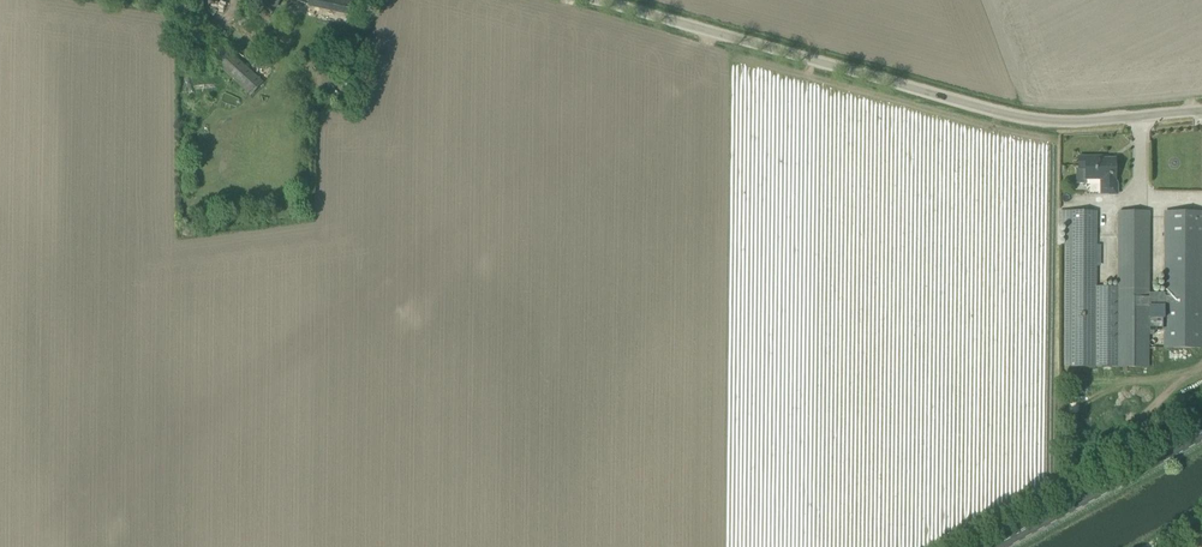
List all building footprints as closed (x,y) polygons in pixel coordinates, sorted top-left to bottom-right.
[(308,5),(350,14),(353,0),(309,0),(308,5)] [(207,55),(250,95),(263,81),(219,42),(207,55)] [(193,52),(182,52),(183,67),(193,66),(193,52)] [(1086,169),(1086,179),(1104,179),(1104,183),(1102,183),(1100,185),(1100,194),(1117,194),(1117,185),(1116,183),(1115,159),(1097,159),(1097,157),(1078,157),(1078,169),(1086,169)] [(1095,366),(1095,342),(1096,286),(1096,212),(1060,212),(1060,224),(1065,224),(1064,366),(1095,366)] [(1164,347),(1201,348),(1201,212),(1165,212),(1165,291),(1165,292),(1148,293),(1148,291),(1149,212),(1119,212),(1118,285),(1118,286),(1096,286),(1095,342),(1117,342),(1117,366),(1149,366),(1149,317),(1164,317),(1164,347)]
